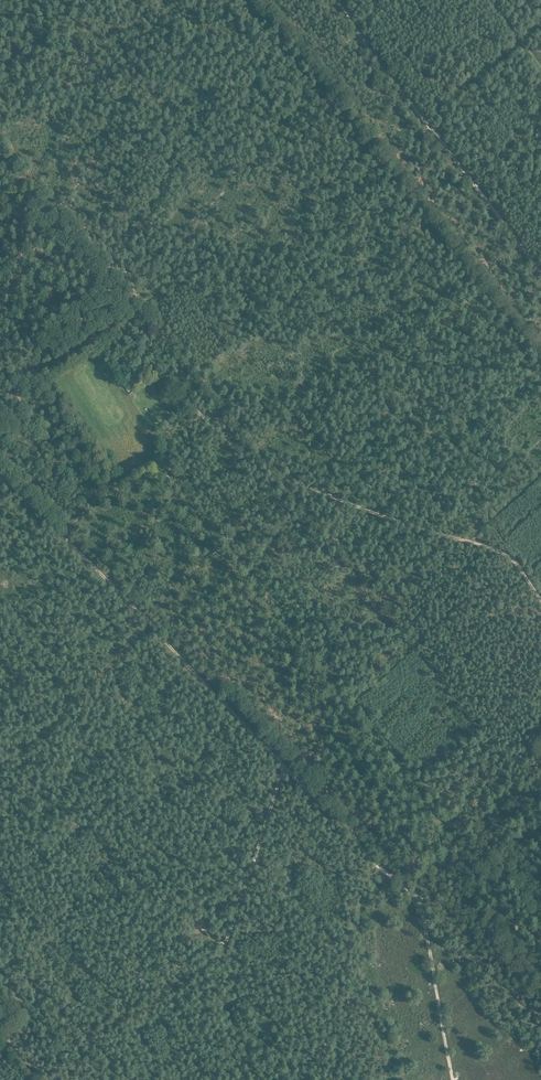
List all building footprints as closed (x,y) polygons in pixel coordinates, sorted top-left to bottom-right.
[(148,387),(153,397),(158,394),(152,384),(148,387)]
